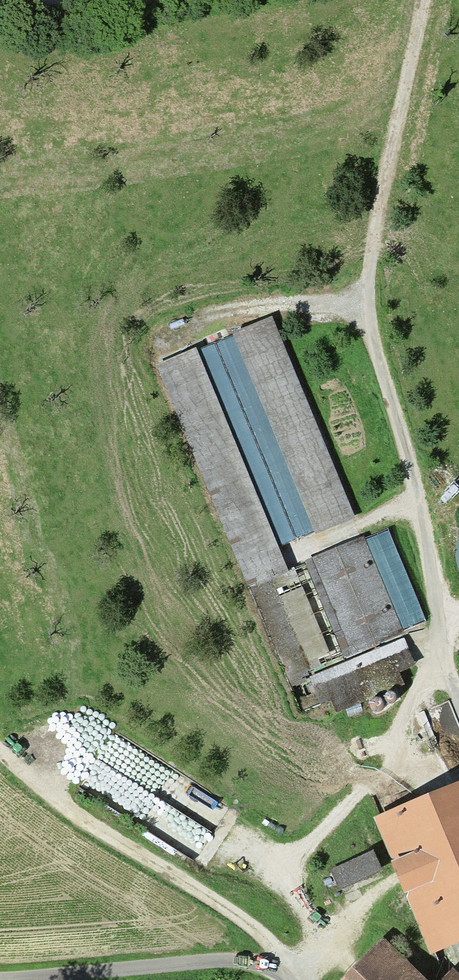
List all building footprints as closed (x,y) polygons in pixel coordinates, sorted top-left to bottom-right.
[(316,534),(352,520),(270,322),(234,336),(316,534)] [(192,354),(158,368),(239,565),(274,551),(192,354)] [(360,543),(249,589),(246,590),(284,682),(398,635),(360,543)] [(388,679),(379,656),(310,685),(320,707),(388,679)] [(396,816),(413,857),(395,865),(406,891),(424,884),(448,943),(458,939),(458,789),(396,816)] [(337,889),(378,871),(372,856),(331,874),(337,889)] [(379,946),(347,979),(414,979),(379,946)]
